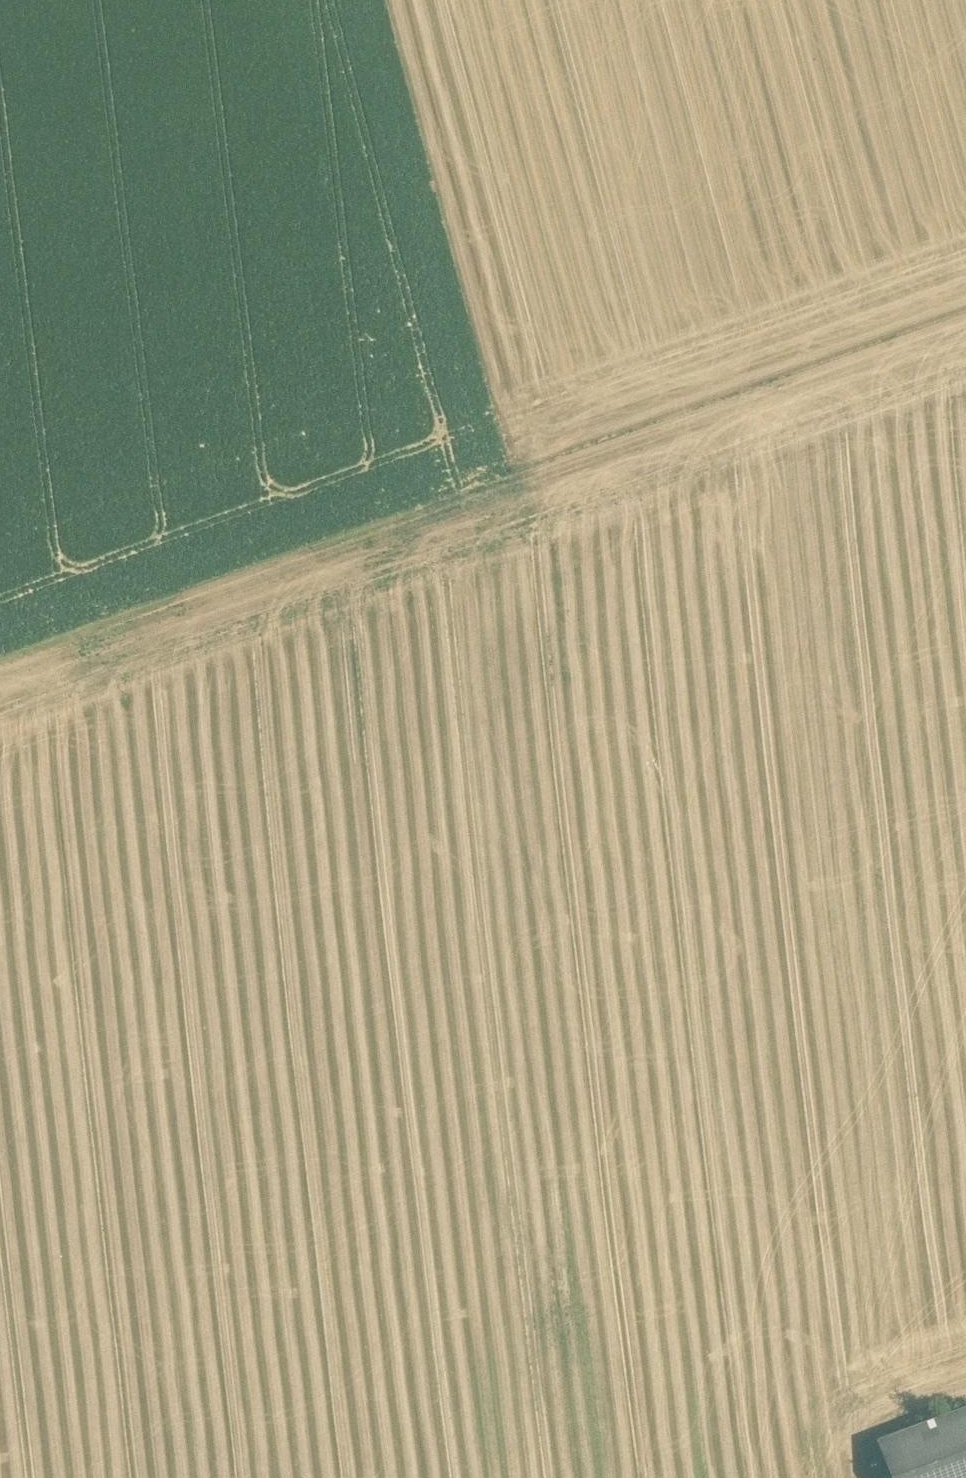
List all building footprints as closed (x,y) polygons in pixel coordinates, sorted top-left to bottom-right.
[(885,1470),(888,1477),(965,1477),(965,1442),(885,1470)]
